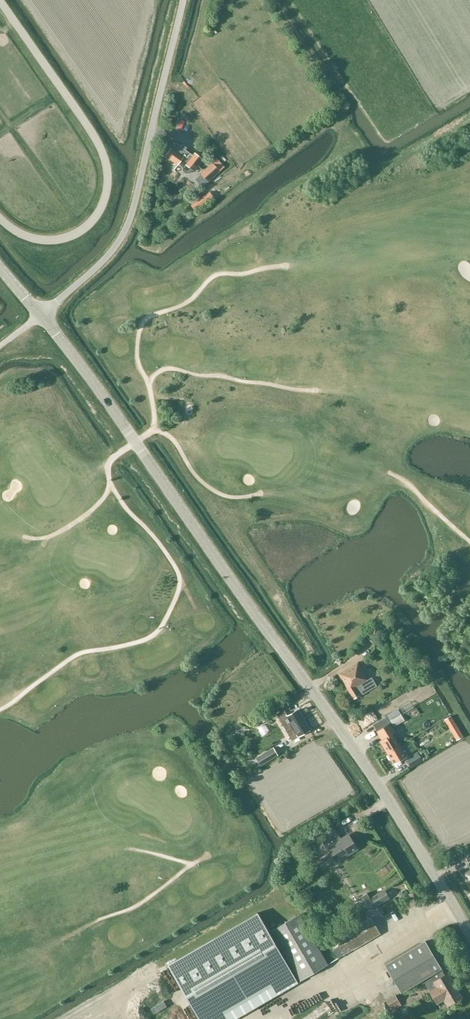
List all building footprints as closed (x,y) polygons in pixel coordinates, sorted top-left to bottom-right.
[(192,156),(190,154),(175,143),(165,157),(177,166),(178,165),(182,168),(182,172),(186,174),(190,174),(193,170),(194,172),(203,159),(195,153),(192,156)] [(208,182),(220,172),(212,163),(200,174),(208,182)] [(215,199),(210,192),(191,205),(196,212),(215,199)] [(386,630),(379,622),(365,635),(372,643),(386,630)] [(368,680),(358,663),(339,674),(354,699),(376,686),(372,678),(368,680)] [(285,712),(277,716),(292,740),(299,736),(299,737),(309,730),(297,710),(288,716),(285,712)] [(405,720),(400,713),(390,720),(394,727),(405,720)] [(445,719),(457,740),(463,737),(451,716),(445,719)] [(385,717),(373,725),(377,732),(376,732),(381,740),(379,741),(386,753),(400,745),(393,734),(395,733),(390,724),(385,717)] [(400,745),(386,753),(393,765),(407,757),(408,756),(405,750),(403,751),(400,745)] [(260,766),(278,755),(274,748),(256,759),(260,766)] [(417,752),(405,760),(410,768),(422,761),(417,752)] [(336,861),(357,849),(348,835),(341,839),(335,829),(319,839),(326,849),(328,848),(336,861)] [(367,893),(363,896),(366,901),(365,902),(370,910),(375,907),(389,899),(383,890),(370,898),(367,893)] [(271,931),(269,932),(258,912),(167,965),(198,1018),(235,1018),(298,983),(277,946),(279,945),(300,981),(327,965),(299,914),(271,931)] [(338,958),(380,934),(370,918),(328,942),(338,958)] [(424,942),(384,965),(400,993),(429,975),(430,977),(441,970),(440,969),(424,942)] [(444,975),(441,970),(430,977),(431,978),(424,982),(429,991),(436,1005),(444,1001),(447,1007),(462,998),(454,983),(455,983),(452,977),(450,978),(448,973),(444,975)] [(401,1005),(395,994),(385,1000),(392,1011),(401,1005)] [(167,998),(154,1006),(158,1012),(171,1005),(167,998)]
